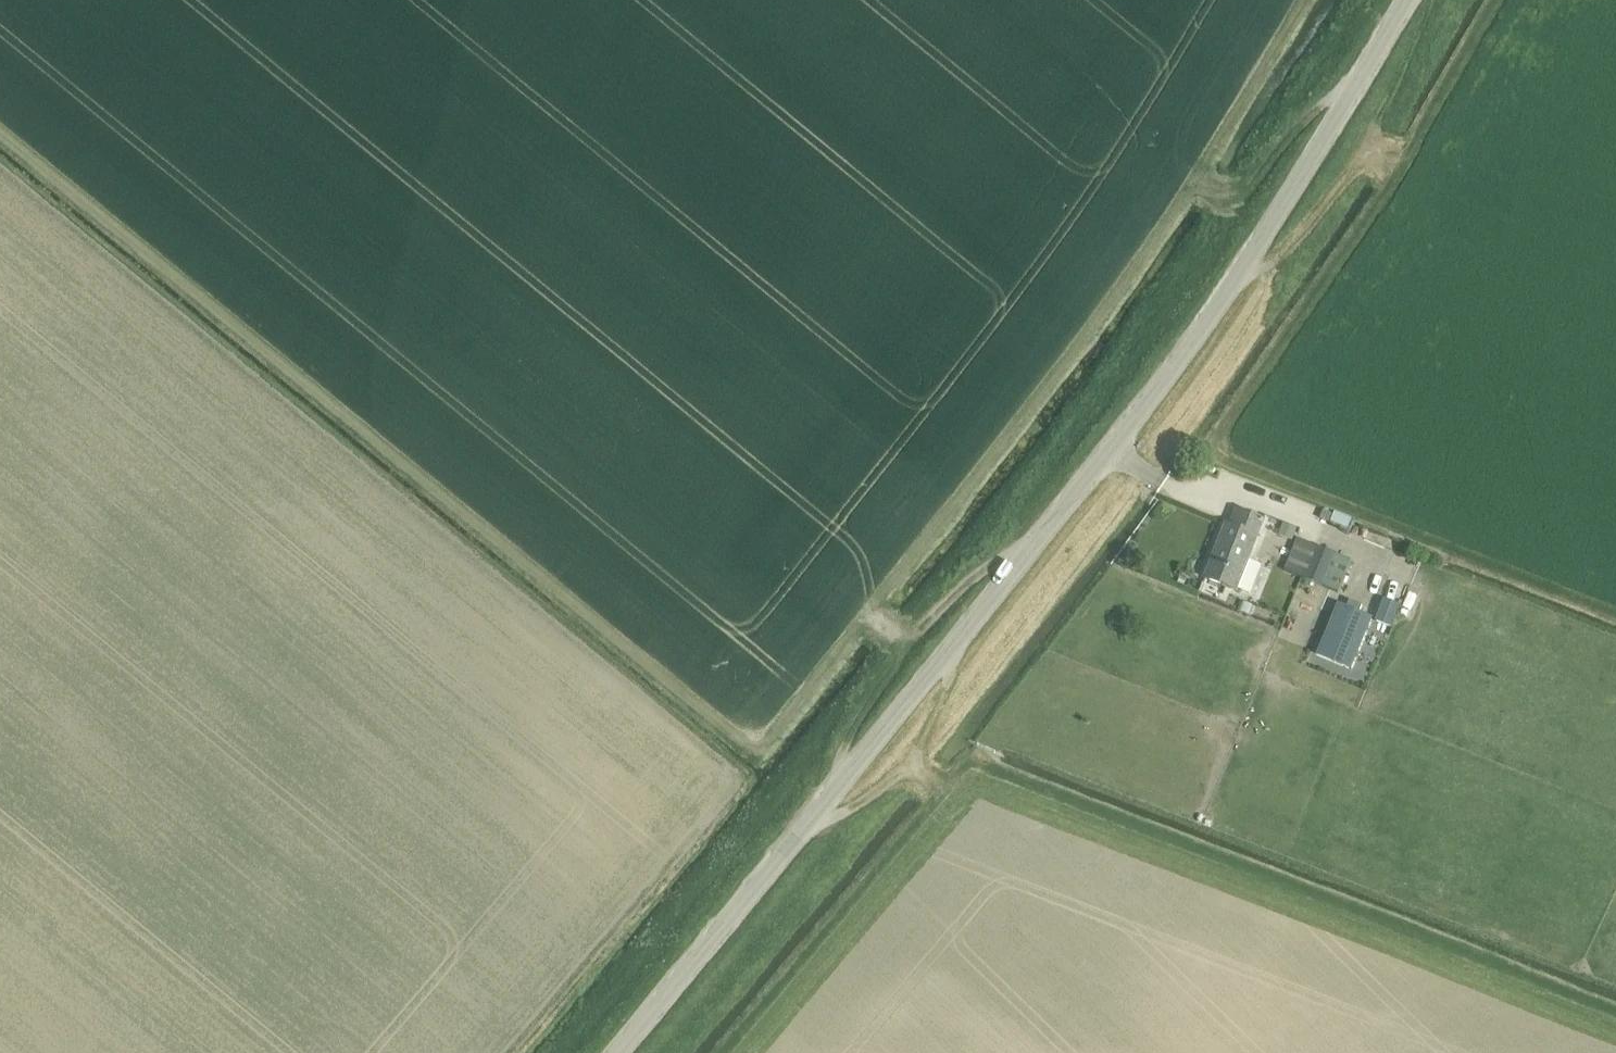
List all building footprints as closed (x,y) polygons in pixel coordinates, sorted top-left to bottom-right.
[(1236,592),(1237,590),(1250,596),(1262,567),(1248,561),(1264,522),(1236,512),(1230,528),(1226,526),(1205,580),(1236,592)] [(1292,542),(1297,529),(1284,525),(1282,528),(1272,524),(1268,533),(1292,542)] [(1285,572),(1302,579),(1339,593),(1352,562),(1298,540),(1295,549),(1289,564),(1285,572)] [(1384,602),(1376,622),(1391,628),(1399,607),(1384,602)] [(1339,607),(1318,655),(1351,669),(1371,620),(1339,607)]
